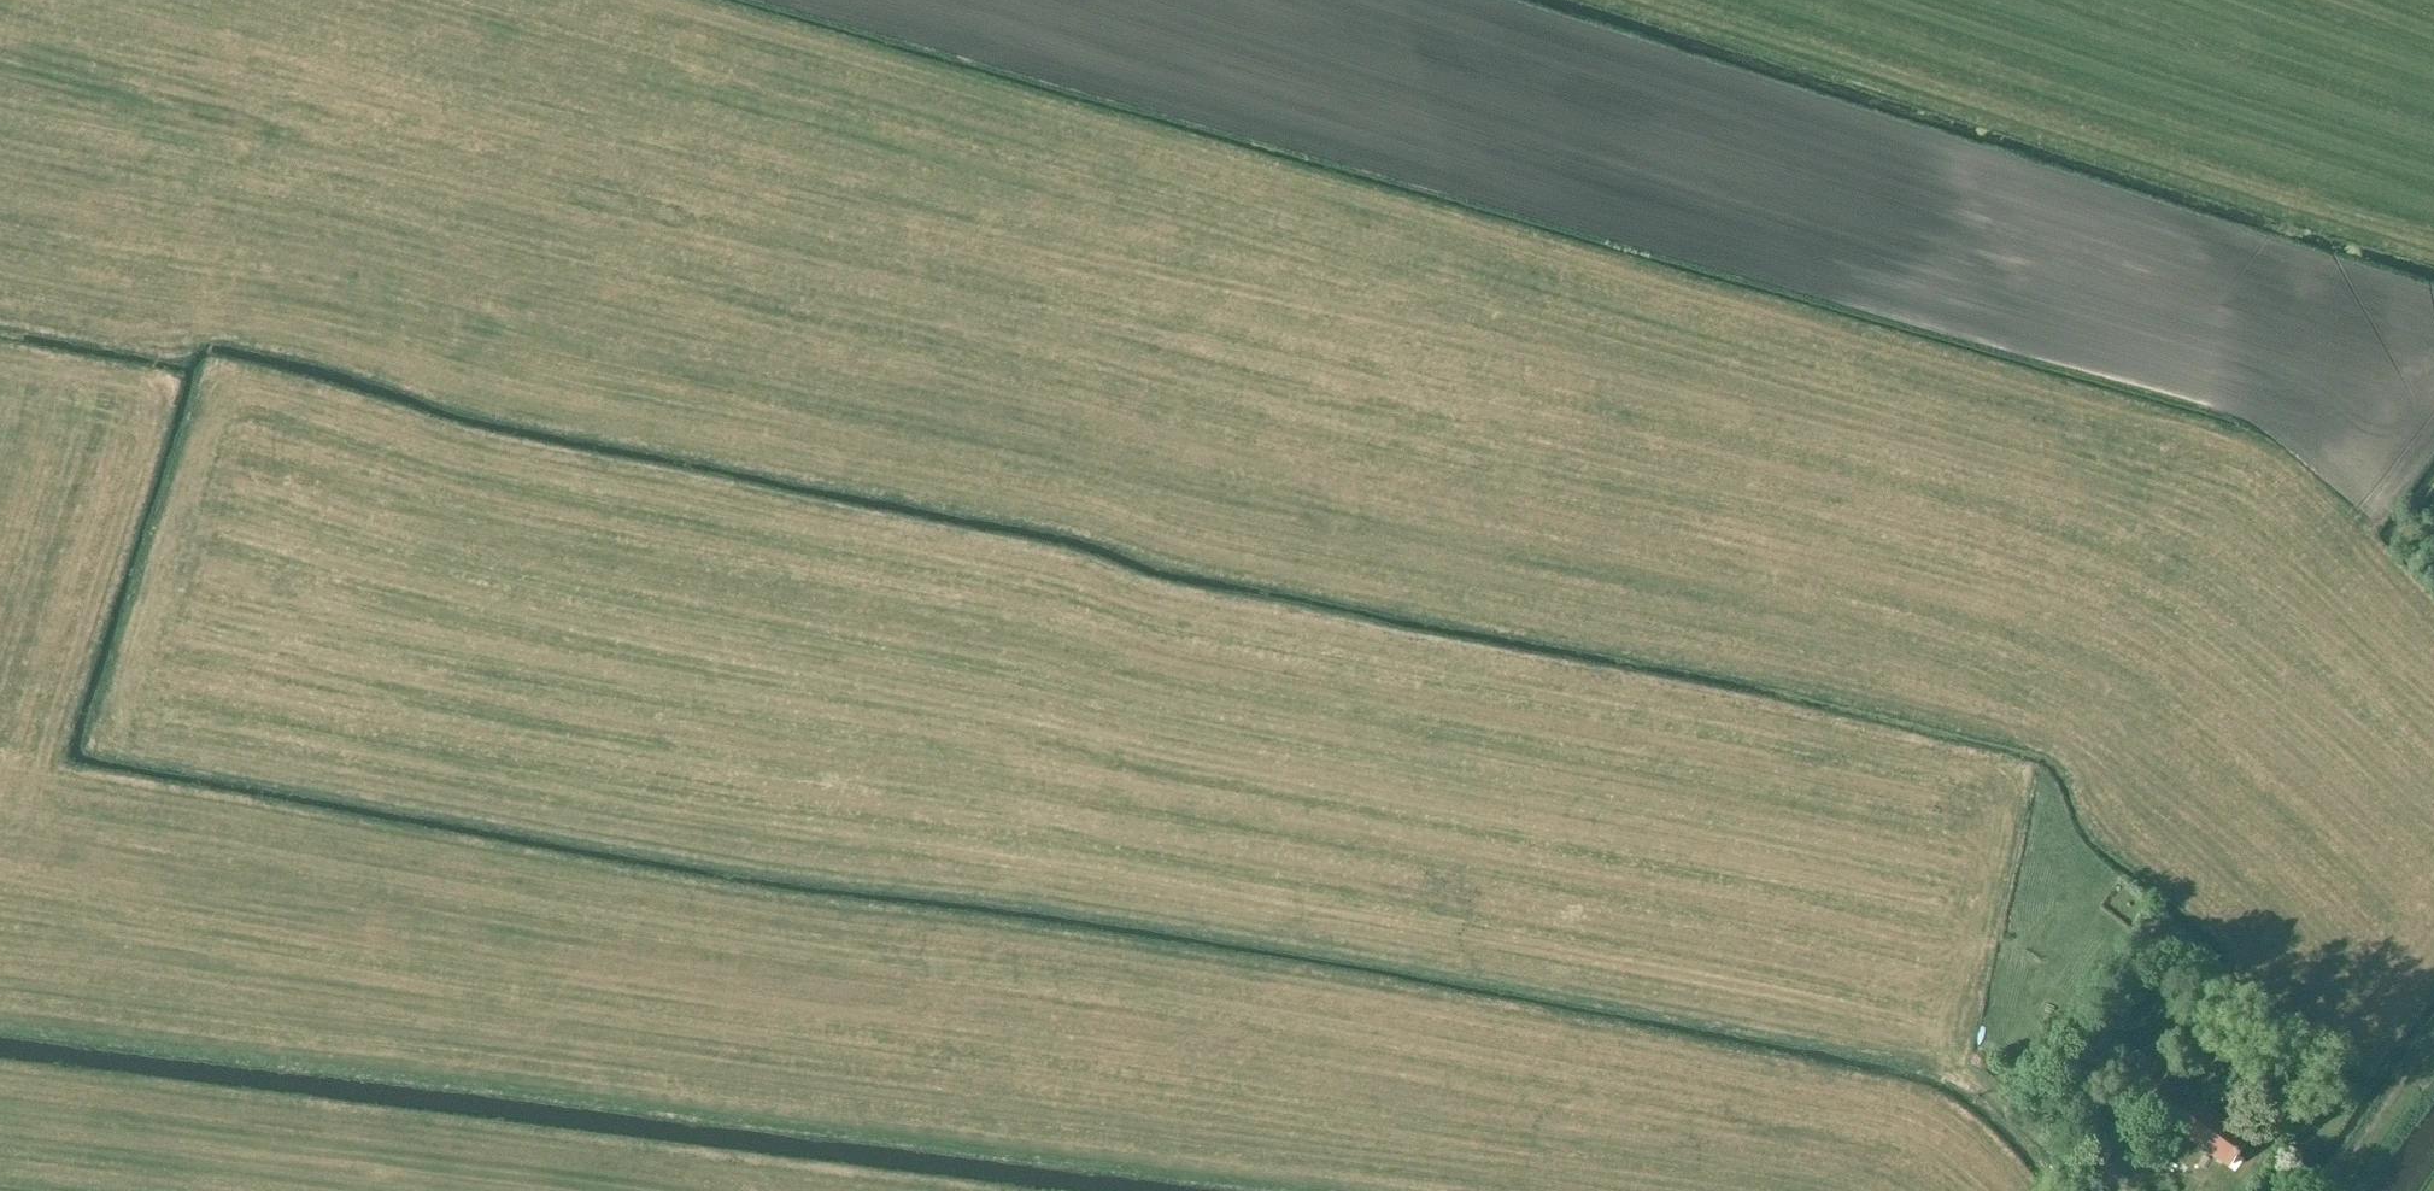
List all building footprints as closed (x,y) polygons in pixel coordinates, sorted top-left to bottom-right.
[(2130,1097),(2162,1118),(2192,1073),(2160,1051),(2130,1097)] [(2201,1103),(2182,1129),(2179,1133),(2230,1170),(2252,1139),(2201,1103)]
